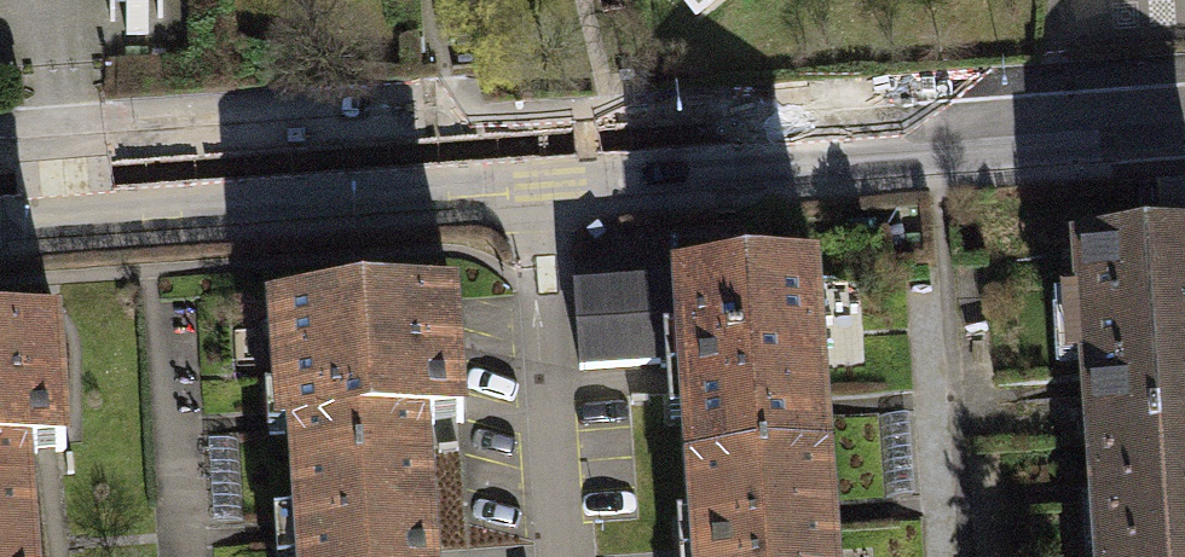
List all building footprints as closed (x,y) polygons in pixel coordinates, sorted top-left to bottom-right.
[(111,37),(164,34),(162,0),(108,0),(111,37)] [(695,16),(716,0),(682,0),(695,16)] [(1091,442),(1184,435),(1184,246),(1077,254),(1091,442)] [(690,470),(828,459),(815,272),(574,289),(580,370),(660,364),(661,368),(693,366),(695,389),(668,391),(670,421),(686,420),(690,470)] [(294,473),(427,463),(425,425),(435,425),(433,397),(461,395),(454,299),(272,311),(280,435),(291,434),(294,473)] [(29,493),(26,454),(37,453),(35,425),(64,422),(57,326),(0,330),(0,495),(29,493)] [(1091,442),(1099,556),(1184,556),(1184,435),(1091,442)] [(828,459),(690,470),(693,521),(678,522),(680,556),(835,556),(828,459)] [(427,463),(294,473),(297,520),(285,521),(288,556),(434,556),(427,463)] [(29,493),(0,495),(0,556),(34,556),(29,493)]
